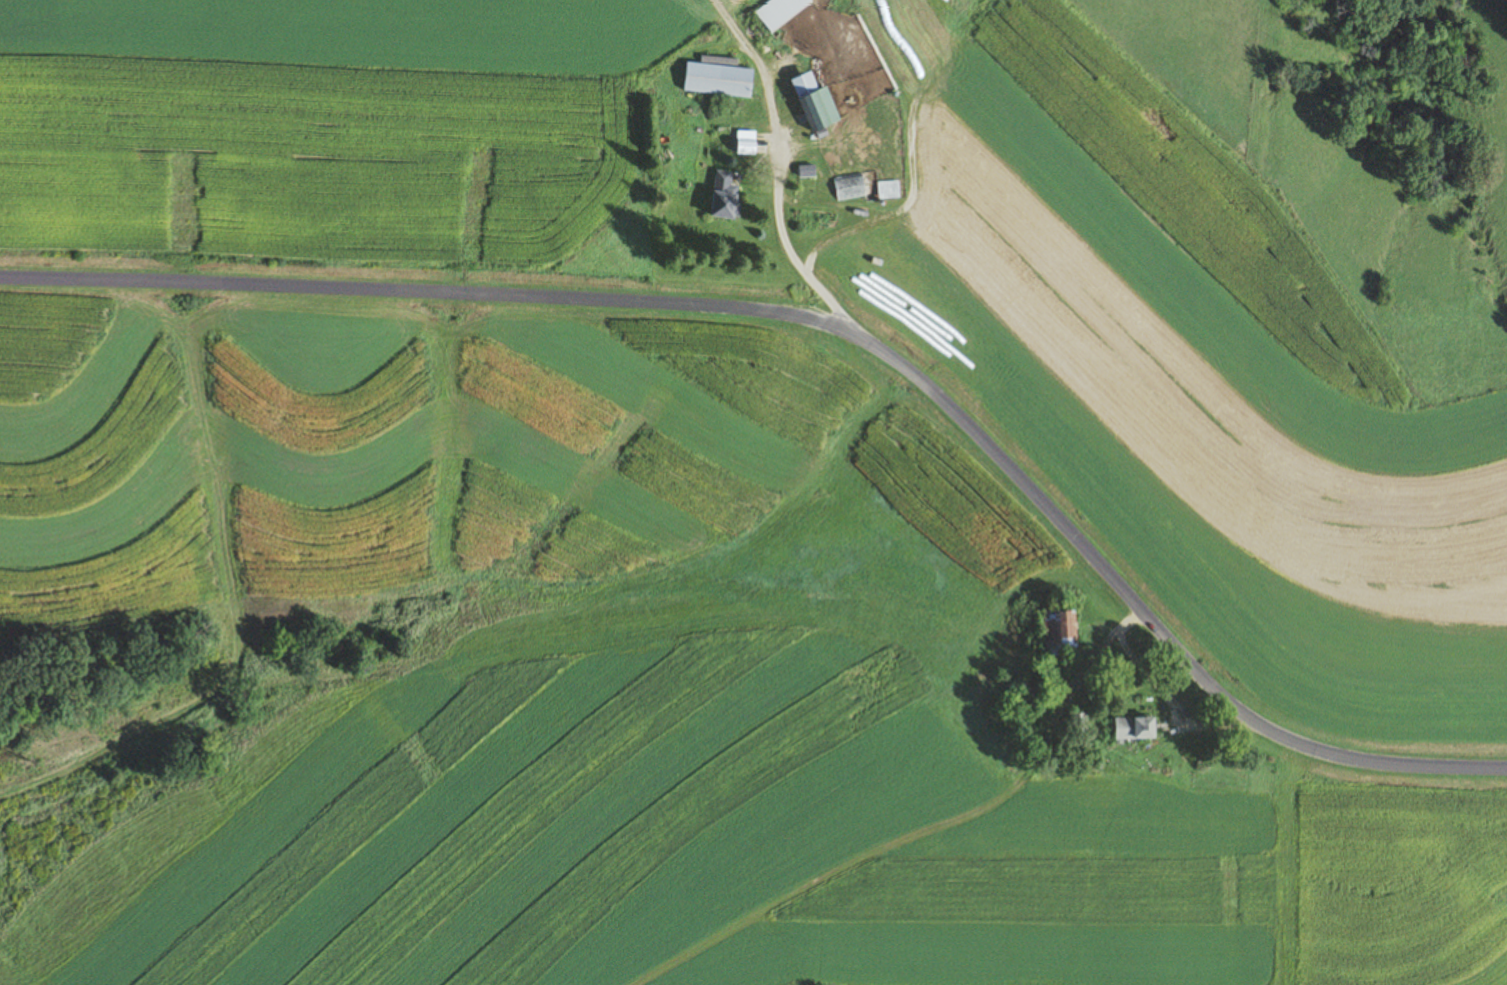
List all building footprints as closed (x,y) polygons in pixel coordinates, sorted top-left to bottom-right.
[(773,33),(815,3),(813,0),(773,0),(757,11),(773,33)] [(754,98),(756,69),(688,63),(685,92),(754,98)] [(830,88),(822,91),(815,73),(795,80),(815,134),(844,123),(830,88)] [(739,154),(758,154),(758,131),(739,131),(739,154)] [(733,186),(734,172),(717,170),(712,217),(739,221),(742,187),(733,186)] [(839,201),(868,196),(863,173),(835,178),(839,201)] [(879,182),(879,199),(901,199),(901,182),(879,182)] [(1064,655),(1064,645),(1078,644),(1077,610),(1045,611),(1047,656),(1064,655)] [(1074,713),(1074,736),(1087,736),(1087,713),(1074,713)] [(1116,717),(1116,740),(1157,740),(1157,717),(1116,717)]
